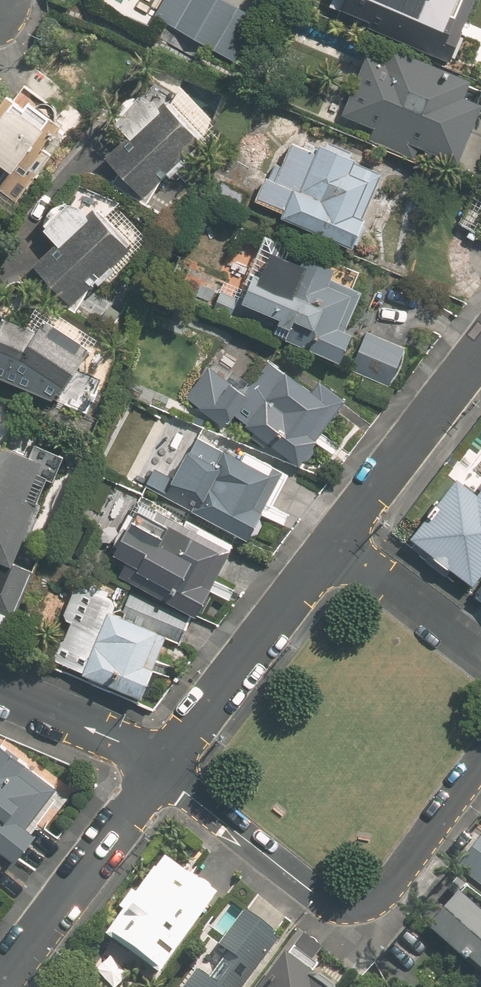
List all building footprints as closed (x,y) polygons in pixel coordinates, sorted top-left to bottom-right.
[(157,17),(234,61),(258,19),(224,0),(166,0),(157,17)] [(370,27),(451,61),(467,23),(459,19),(467,0),(381,0),(370,27)] [(392,50),(385,65),(366,57),(342,115),(372,127),(368,139),(413,158),(418,146),(460,164),(480,113),(480,105),(465,98),(471,83),(392,50)] [(111,91),(64,56),(50,75),(40,67),(15,100),(11,96),(0,110),(0,206),(13,216),(22,202),(18,199),(51,156),(44,150),(54,136),(68,148),(111,91)] [(164,110),(151,96),(120,124),(133,138),(111,157),(146,197),(210,141),(174,102),(164,110)] [(353,151),(330,142),(328,147),(324,146),(319,157),(292,145),(282,166),(274,163),(267,179),(265,179),(256,201),(284,213),(283,218),(357,249),(369,221),(366,219),(384,176),(355,163),(357,158),(352,156),(353,151)] [(202,189),(247,208),(253,193),(229,183),(232,174),(216,167),(202,189)] [(461,225),(480,236),(480,191),(461,225)] [(88,218),(75,203),(45,230),(57,244),(36,264),(71,305),(134,248),(99,208),(88,218)] [(291,287),(303,262),(281,252),(270,279),(261,276),(251,298),(243,294),(241,299),(225,292),(217,309),(278,334),(277,337),(391,385),(406,349),(369,333),(366,340),(345,331),(360,296),(304,273),(297,290),(291,287)] [(7,317),(0,332),(0,376),(52,398),(53,398),(58,400),(85,411),(98,377),(78,368),(91,349),(47,321),(40,331),(7,317)] [(325,384),(317,395),(273,362),(247,397),(210,369),(187,399),(242,441),(252,428),(259,433),(254,440),(268,450),(273,443),(306,468),(324,444),(323,443),(352,404),(325,384)] [(6,444),(3,443),(11,423),(0,418),(0,457),(6,444)] [(284,478),(201,436),(179,478),(156,465),(147,482),(198,508),(196,510),(256,542),(270,515),(267,512),(284,478)] [(0,457),(0,636),(4,638),(34,569),(15,561),(41,500),(39,499),(49,476),(53,477),(62,454),(37,443),(32,456),(6,444),(0,457)] [(480,489),(461,474),(412,536),(472,582),(480,571),(480,488),(480,489)] [(125,575),(205,617),(220,589),(218,588),(237,550),(143,500),(134,516),(142,520),(124,554),(133,560),(125,575)] [(109,601),(113,592),(96,585),(92,594),(78,588),(64,621),(71,624),(55,661),(88,675),(87,676),(148,703),(160,674),(158,672),(172,640),(183,645),(194,619),(132,592),(120,619),(117,617),(121,607),(109,601)] [(20,861),(42,832),(32,824),(63,784),(32,760),(34,758),(7,738),(0,747),(0,846),(20,861)] [(461,866),(480,882),(480,841),(461,866)] [(194,874),(167,854),(139,892),(134,889),(121,906),(125,910),(109,931),(162,970),(221,890),(196,872),(194,874)] [(480,973),(480,920),(458,898),(431,928),(480,973)] [(176,986),(239,986),(278,934),(245,910),(225,937),(217,931),(176,986)] [(287,948),(257,986),(336,986),(313,971),(315,969),(308,964),(320,948),(303,935),(291,951),(287,948)]
